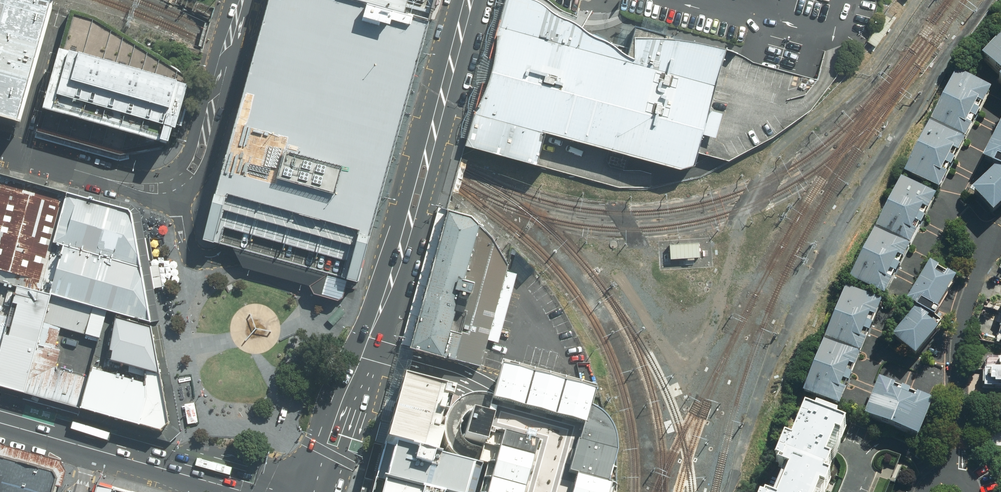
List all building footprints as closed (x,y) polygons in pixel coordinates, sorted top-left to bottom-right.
[(202,239),(230,247),(357,284),(391,168),(408,108),(433,23),(355,0),(273,0),(261,40),(250,76),(247,86),(202,239)] [(433,23),(437,8),(440,0),(355,0),(433,23)] [(727,51),(699,45),(680,42),(665,40),(666,35),(636,27),(628,57),(531,0),(506,0),(470,146),(537,165),(540,157),(547,135),(555,137),(596,148),(625,156),(679,170),(696,165),(699,152),(705,129),(708,120),(727,51)] [(17,127),(48,12),(5,1),(0,18),(0,122),(17,127)] [(68,16),(34,132),(119,156),(169,146),(186,82),(96,23),(68,16)] [(981,59),(1000,77),(1000,37),(981,59)] [(742,57),(727,51),(708,120),(705,129),(699,152),(714,157),(729,162),(811,111),(808,103),(805,95),(816,81),(801,76),(756,65),(752,62),(742,57)] [(930,125),(966,142),(991,93),(957,75),(930,125)] [(1000,160),(1000,110),(971,161),(978,165),(986,151),(1000,160)] [(905,175),(940,193),(961,150),(965,143),(930,125),(905,175)] [(961,183),(996,217),(1000,211),(1000,169),(987,156),(978,165),(961,183)] [(0,186),(0,283),(16,287),(39,293),(66,193),(55,190),(16,180),(3,176),(0,186)] [(876,230),(910,247),(937,198),(901,180),(876,230)] [(129,210),(66,193),(52,244),(138,267),(129,210)] [(413,347),(480,367),(505,267),(492,238),(472,217),(450,211),(413,347)] [(850,280),(885,298),(899,270),(910,249),(875,231),(850,280)] [(700,242),(670,244),(670,248),(671,259),(700,257),(700,246),(700,242)] [(138,267),(52,244),(39,293),(50,296),(106,311),(148,323),(138,267)] [(930,264),(907,303),(935,320),(956,282),(930,264)] [(0,346),(0,384),(24,390),(37,343),(50,296),(39,293),(16,287),(8,316),(0,346)] [(827,340),(862,354),(883,303),(847,290),(827,340)] [(106,311),(50,296),(37,343),(55,347),(60,328),(99,339),(106,311)] [(341,308),(330,319),(334,324),(346,312),(341,308)] [(893,338),(916,358),(941,326),(916,310),(893,338)] [(8,316),(0,314),(0,346),(8,316)] [(149,328),(114,319),(103,360),(157,374),(149,328)] [(803,394),(840,408),(860,357),(824,342),(803,394)] [(37,343),(24,390),(79,405),(86,378),(55,370),(61,349),(55,347),(37,343)] [(987,358),(987,370),(985,370),(985,374),(983,374),(983,385),(985,385),(985,388),(1000,388),(1000,357),(999,357),(999,359),(987,358)] [(90,367),(79,409),(159,430),(166,422),(159,385),(90,367)] [(492,397),(488,409),(580,434),(585,419),(590,399),(498,374),(492,397)] [(861,418),(918,441),(934,402),(877,379),(861,418)] [(432,462),(448,398),(400,382),(383,447),(432,462)] [(831,480),(827,478),(832,464),(838,458),(842,443),(847,429),(843,428),(845,424),(818,413),(815,416),(807,413),(793,444),(785,441),(776,464),(779,466),(779,470),(790,474),(782,491),(827,491),(831,480)] [(580,434),(567,484),(565,491),(607,491),(609,462),(607,447),(604,437),(599,430),(593,424),(587,419),(585,419),(580,434)] [(494,440),(487,467),(481,491),(520,491),(531,450),(494,440)] [(478,473),(432,462),(383,447),(374,484),(406,491),(474,491),(478,473)] [(0,455),(0,491),(52,491),(56,477),(52,470),(0,455)]
